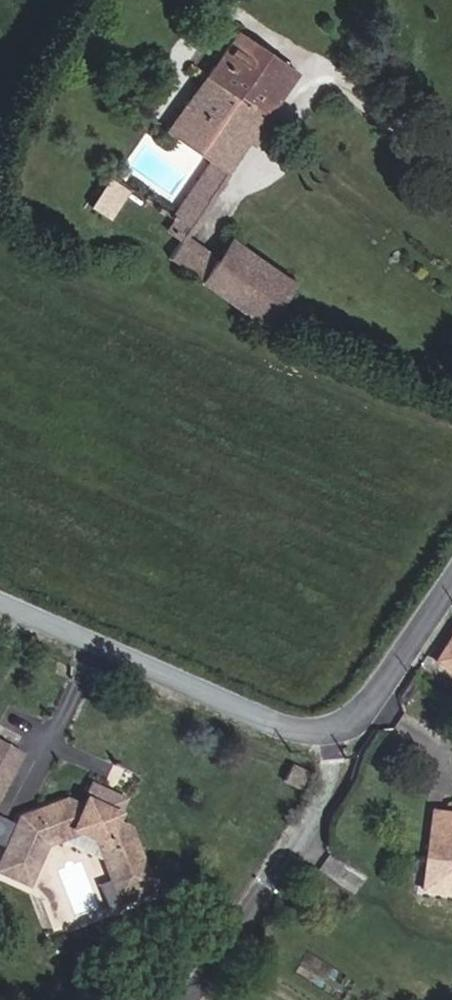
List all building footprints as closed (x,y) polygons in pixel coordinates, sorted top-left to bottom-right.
[(222,171),(290,69),(232,30),(164,132),(208,161),(222,171)] [(180,234),(222,171),(208,161),(165,225),(180,234)] [(112,219),(133,187),(110,172),(88,203),(112,219)] [(196,277),(211,255),(180,234),(165,256),(196,277)] [(288,279),(224,236),(211,255),(275,298),(288,279)] [(275,298),(211,255),(196,277),(261,320),(275,298)] [(447,637),(443,634),(427,662),(451,677),(451,629),(447,637)] [(19,759),(0,749),(0,797),(19,759)] [(277,779),(294,787),(301,772),(283,765),(277,779)] [(129,831),(113,824),(122,802),(111,798),(110,802),(100,798),(101,793),(90,789),(80,814),(57,804),(12,825),(0,853),(0,887),(20,895),(31,869),(24,866),(32,849),(36,844),(66,830),(65,833),(71,836),(103,849),(107,859),(103,861),(121,901),(129,898),(132,905),(141,901),(138,894),(152,888),(145,870),(132,875),(130,870),(143,863),(129,831)] [(451,809),(427,804),(419,855),(451,861),(451,809)] [(40,851),(71,836),(65,833),(66,830),(36,844),(32,849),(24,866),(31,869),(40,851)]
